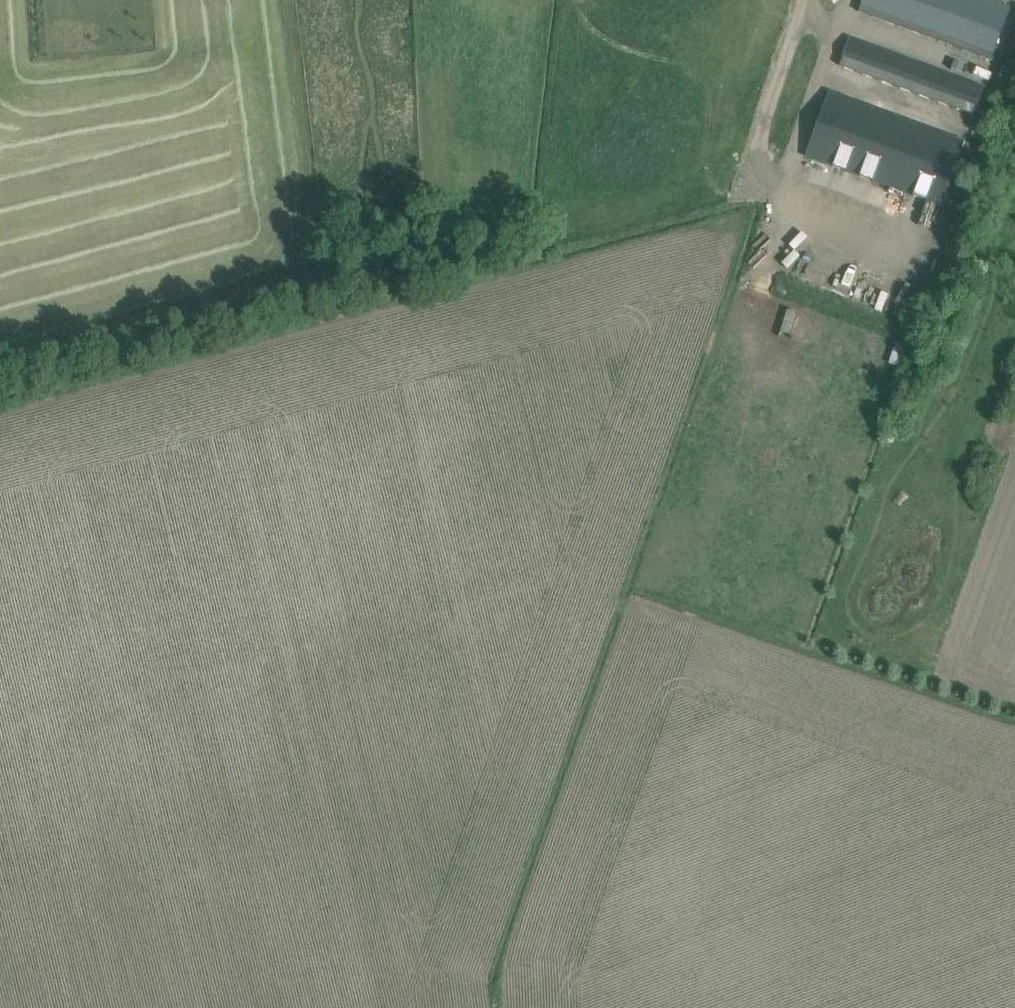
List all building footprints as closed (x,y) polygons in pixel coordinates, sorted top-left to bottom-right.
[(857,20),(988,67),(1011,6),(994,0),(864,0),(857,20)] [(839,68),(920,97),(939,104),(973,116),(984,86),(850,37),(839,68)] [(830,91),(806,158),(940,207),(964,141),(830,91)]
